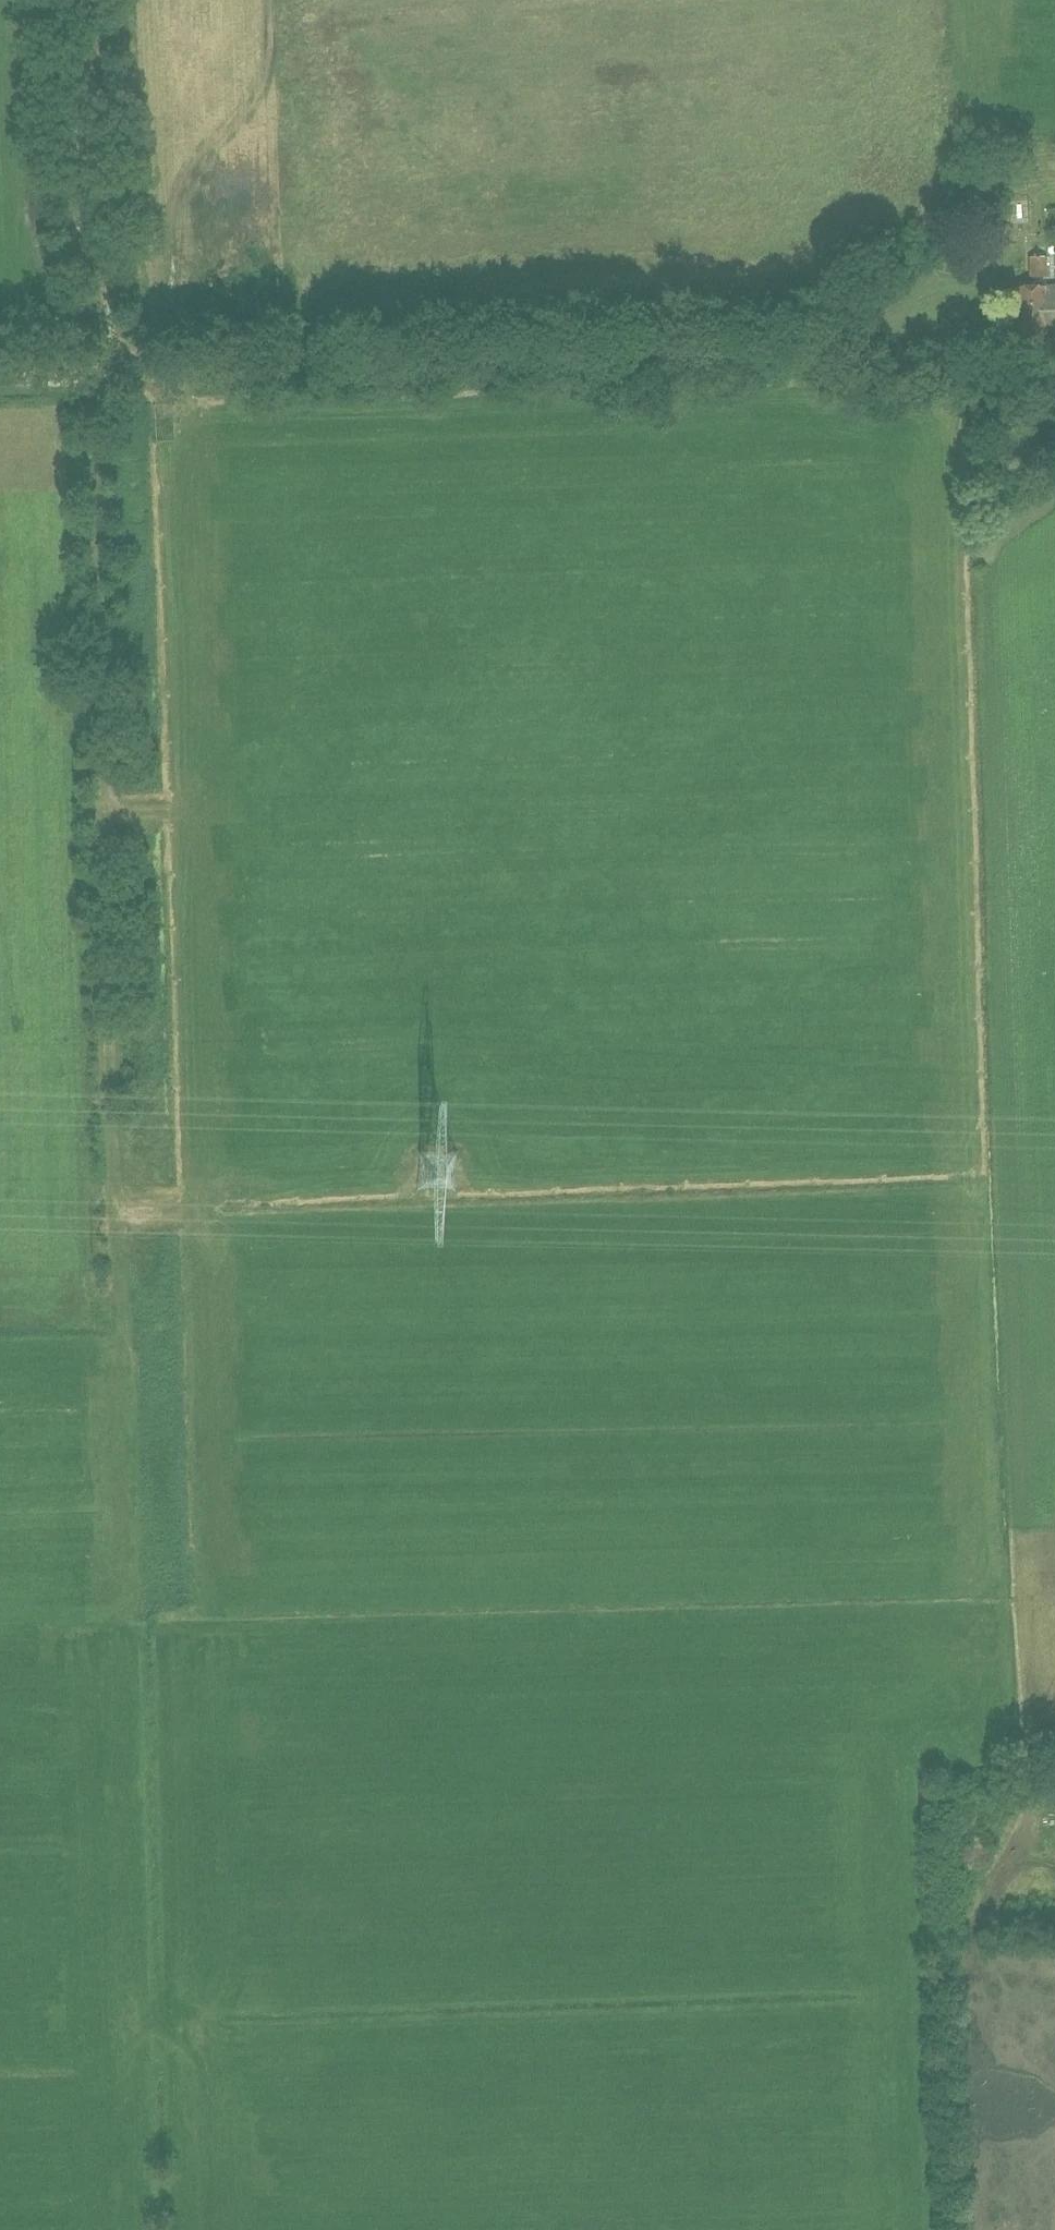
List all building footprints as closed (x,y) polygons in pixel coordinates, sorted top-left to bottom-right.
[(1030,278),(1046,278),(1045,257),(1029,258),(1030,278)] [(1015,287),(1017,335),(1045,334),(1045,335),(1054,335),(1054,286),(1015,287)]
